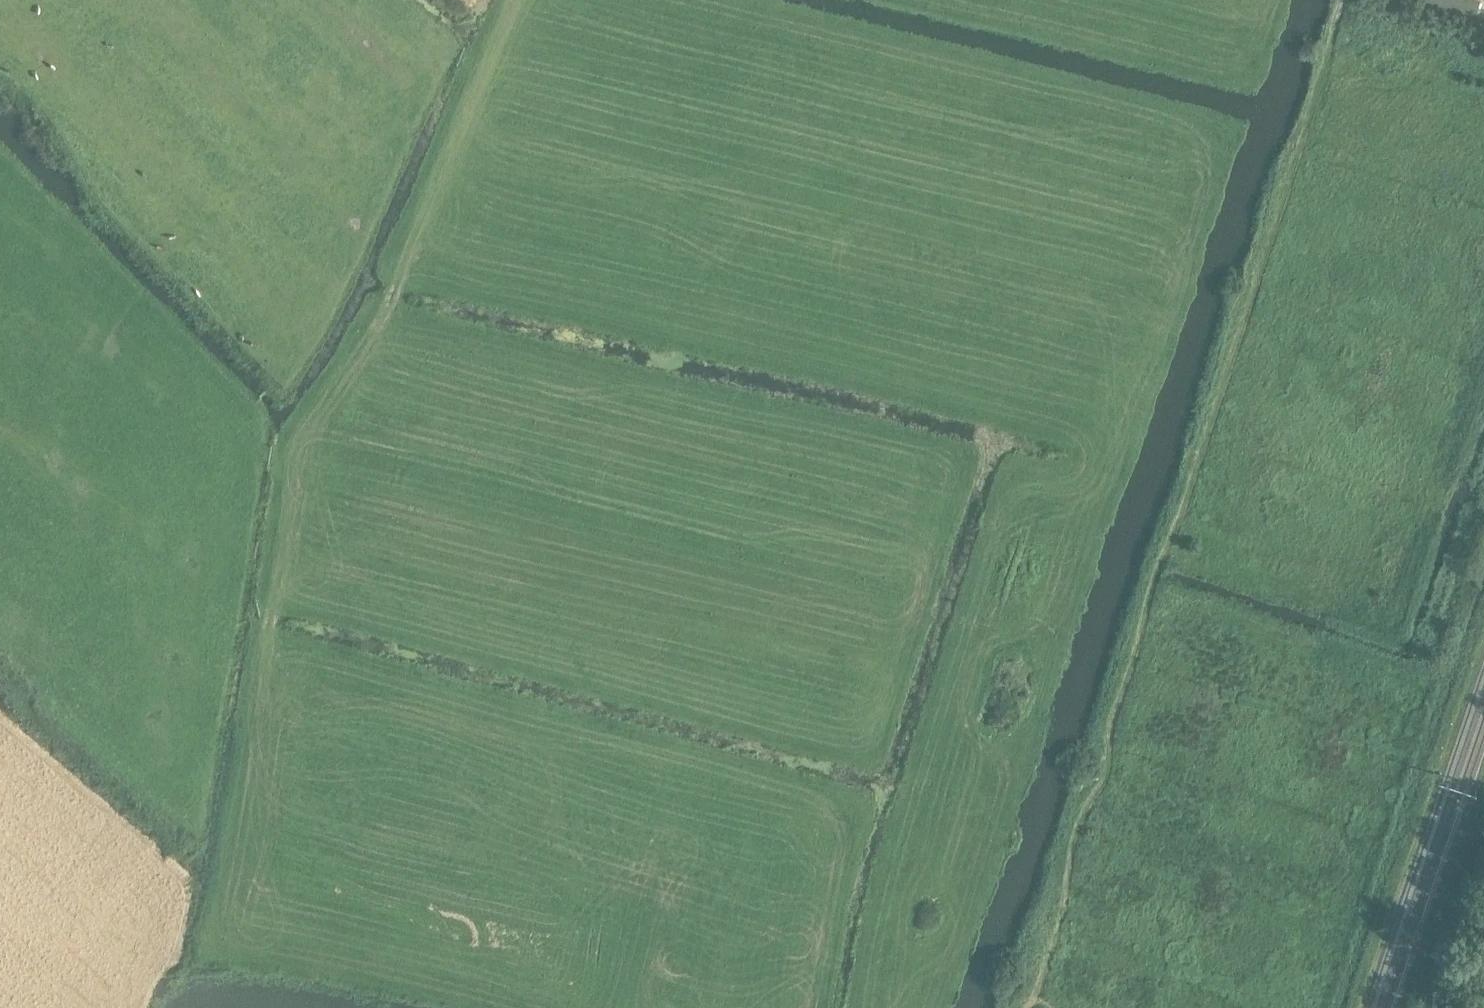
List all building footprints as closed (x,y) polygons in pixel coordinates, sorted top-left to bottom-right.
[(1474,18),(1480,0),(1419,0),(1474,18)]
